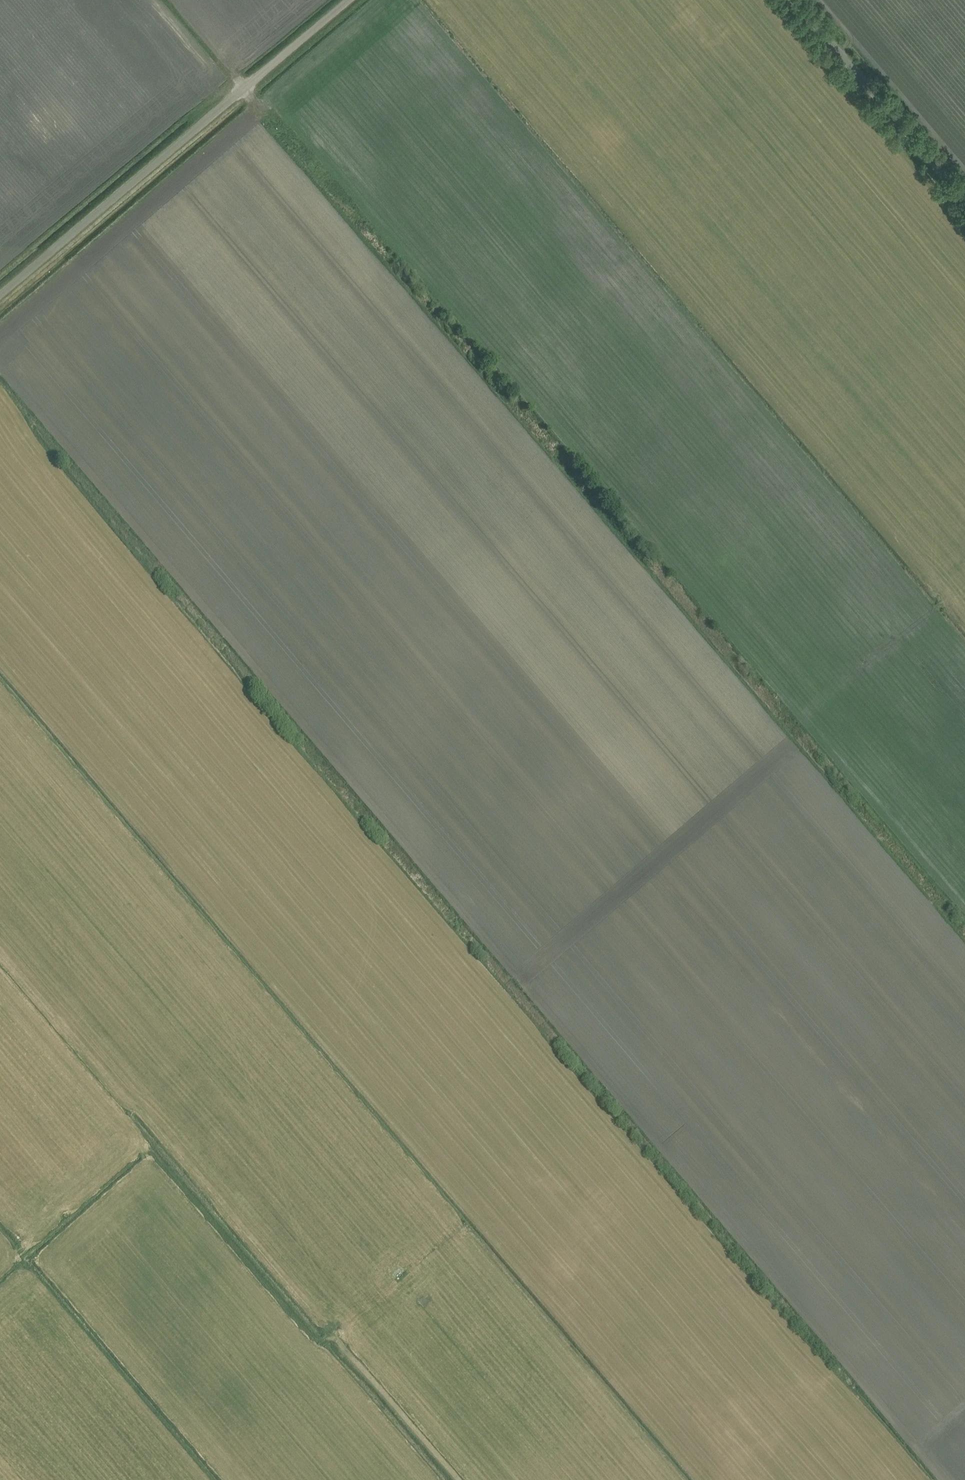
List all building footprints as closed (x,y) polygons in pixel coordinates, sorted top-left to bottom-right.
[(394,1275),(402,1273),(401,1267),(392,1269),(394,1275)]
